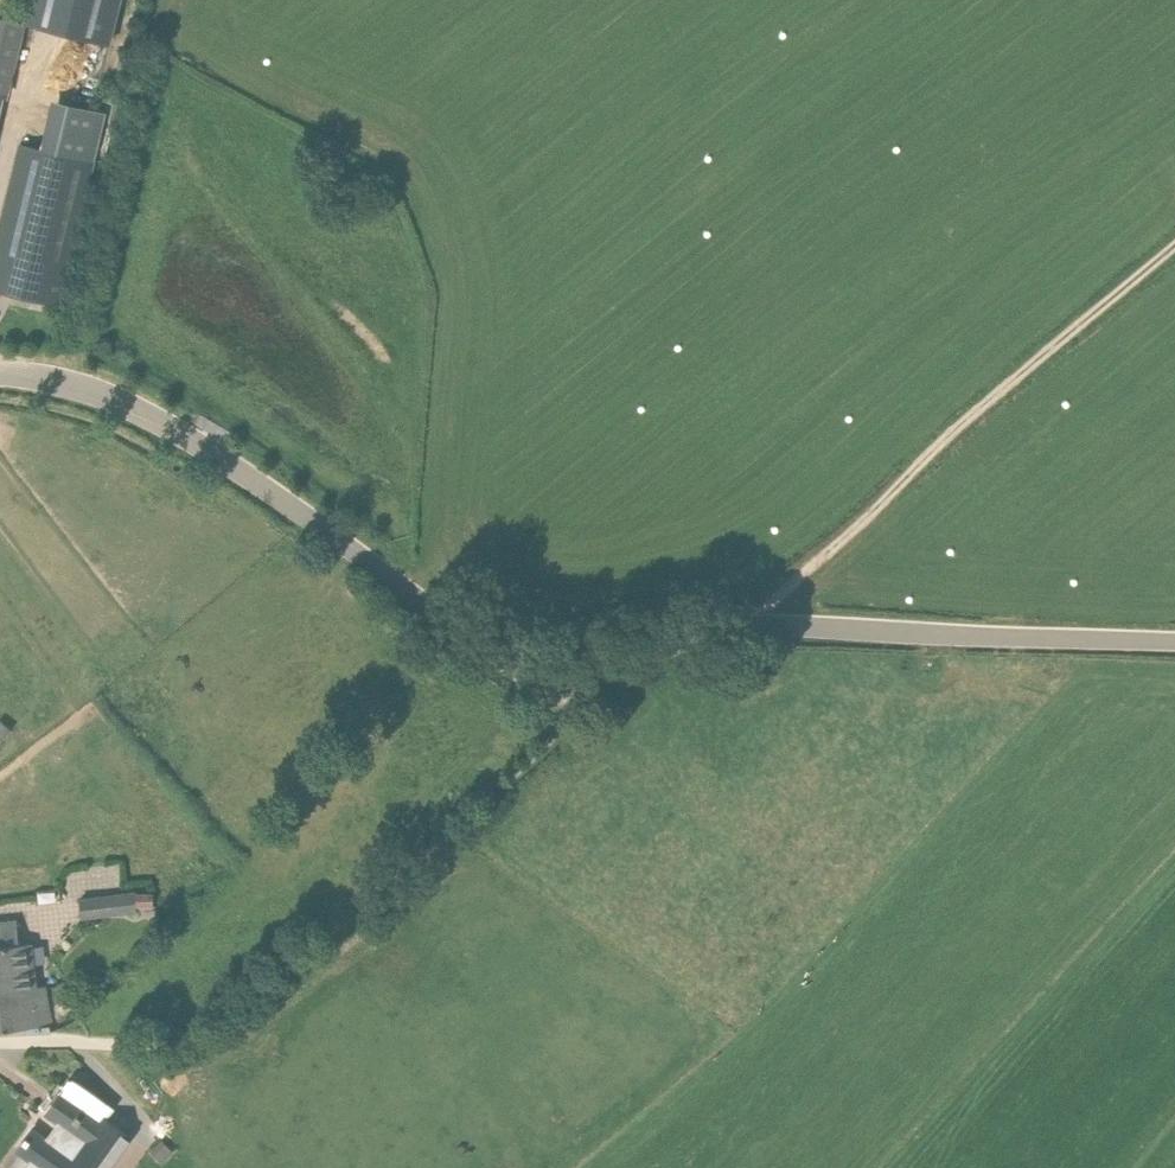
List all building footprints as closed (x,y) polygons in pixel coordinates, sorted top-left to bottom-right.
[(28,26),(110,47),(122,0),(34,0),(28,26)] [(2,97),(8,99),(26,25),(0,19),(0,107),(2,97)] [(57,102),(46,149),(93,161),(105,114),(57,102)] [(58,306),(93,161),(46,149),(21,143),(0,228),(0,292),(58,306)] [(0,720),(0,741),(11,729),(1,720),(0,720)] [(136,906),(136,893),(136,892),(79,898),(81,919),(138,914),(137,906),(136,906)] [(153,894),(136,893),(136,906),(137,906),(153,906),(153,894)] [(17,922),(0,924),(0,999),(35,996),(29,943),(19,944),(17,922)] [(35,996),(0,999),(0,1031),(52,1025),(47,995),(35,997),(35,996)] [(60,1091),(47,1110),(46,1111),(88,1142),(81,1152),(101,1166),(125,1133),(105,1118),(103,1121),(60,1091)] [(101,1166),(81,1152),(75,1160),(33,1130),(18,1150),(35,1162),(31,1167),(100,1167),(101,1166)] [(173,1151),(162,1140),(150,1151),(162,1163),(173,1151)]
